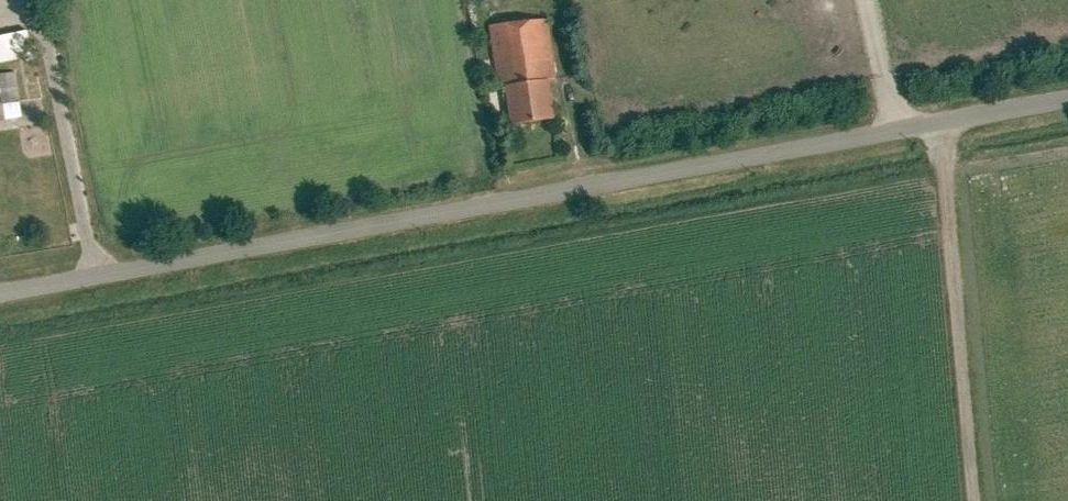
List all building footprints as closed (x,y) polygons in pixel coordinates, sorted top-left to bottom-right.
[(556,119),(550,80),(559,79),(548,19),(493,29),(503,88),(510,87),(517,126),(556,119)] [(33,56),(29,33),(0,39),(0,63),(33,56)] [(23,120),(19,101),(0,105),(0,124),(23,120)]
